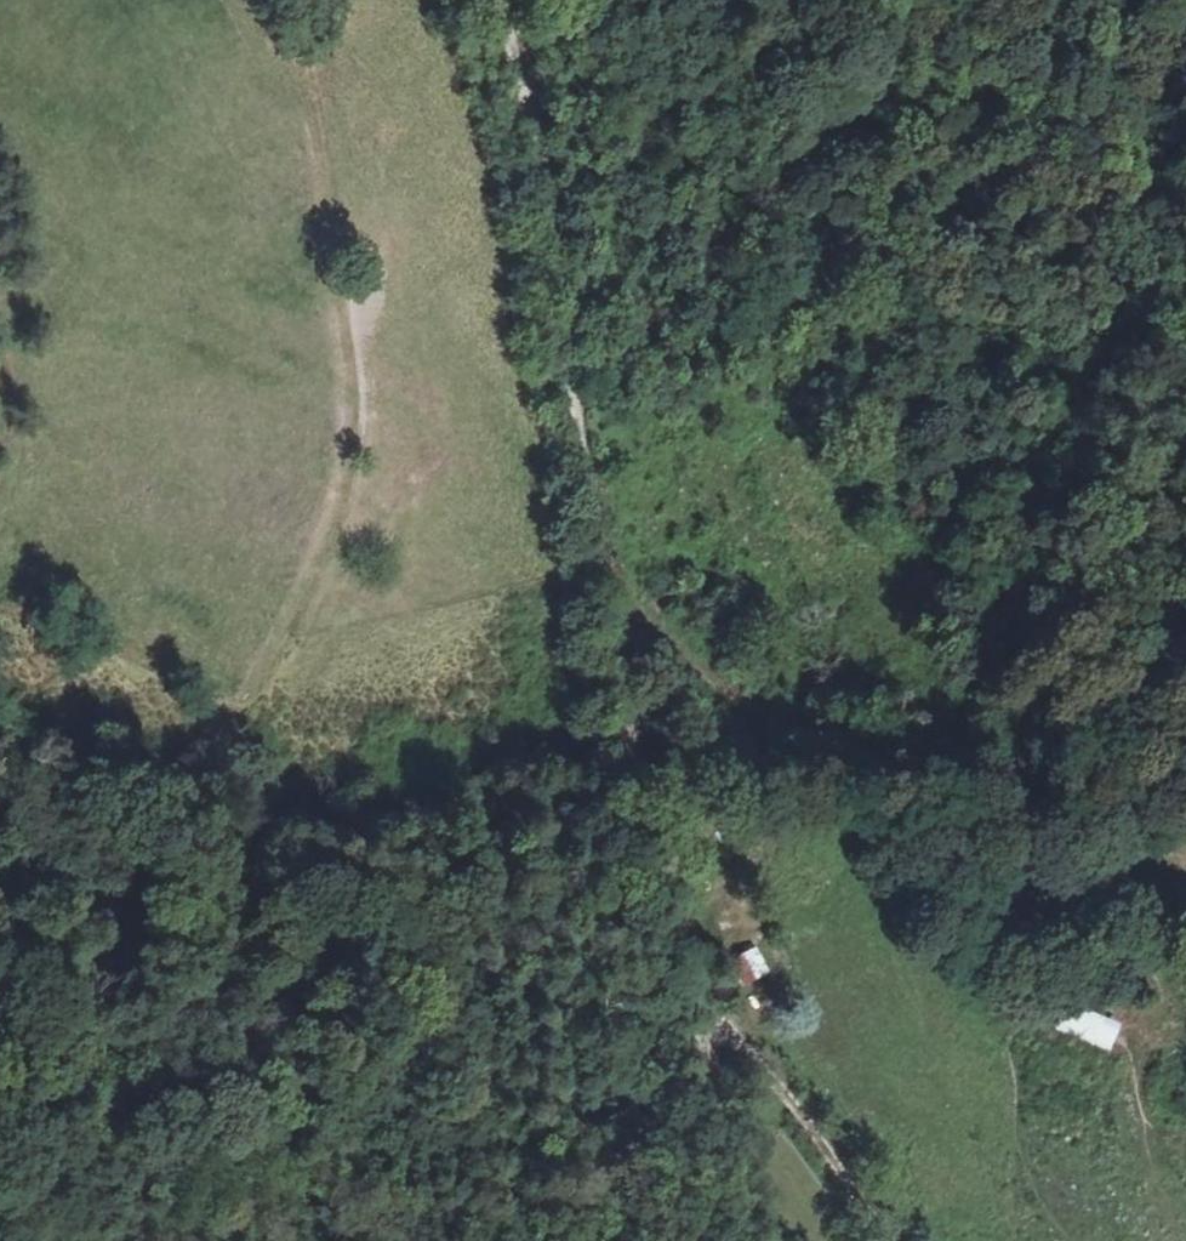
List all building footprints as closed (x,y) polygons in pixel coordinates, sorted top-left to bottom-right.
[(762,938),(735,948),(747,982),(775,971),(762,938)] [(1065,1000),(1054,1034),(1110,1052),(1121,1018),(1065,1000)]
